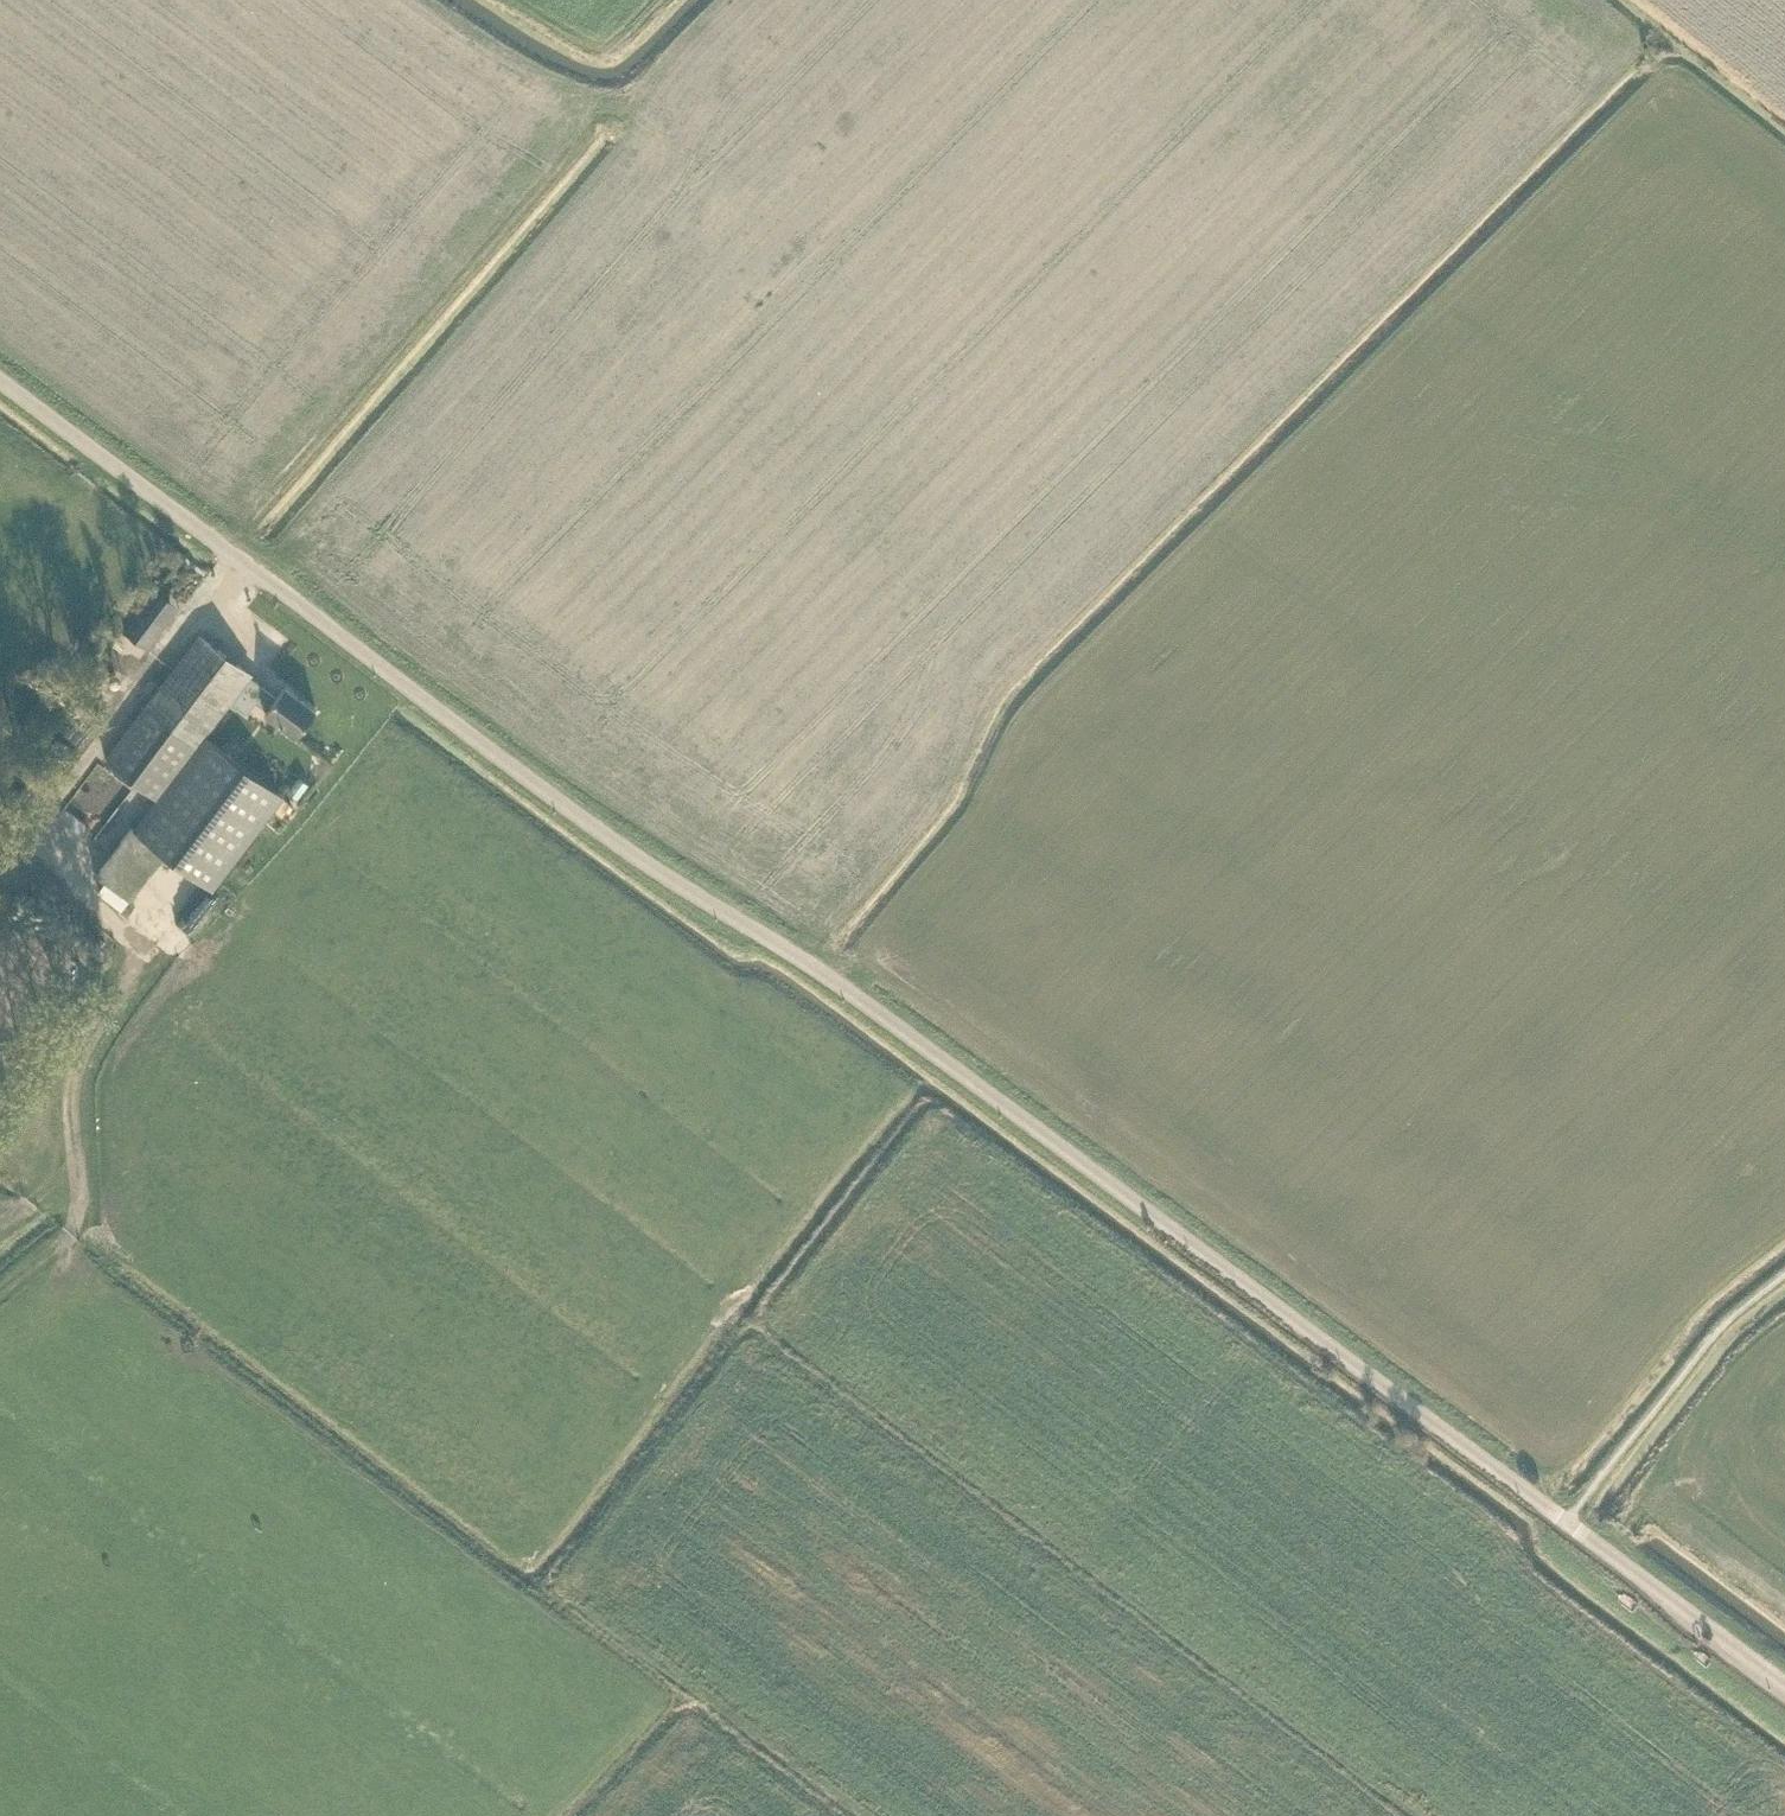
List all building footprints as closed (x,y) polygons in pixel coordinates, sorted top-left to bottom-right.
[(155,588),(123,631),(148,650),(180,607),(155,588)] [(251,674),(210,643),(199,634),(104,759),(157,799),(133,830),(129,827),(94,873),(127,900),(163,854),(212,890),(283,796),(204,736),(230,702),(246,714),(255,702),(266,710),(264,711),(296,736),(316,710),(284,686),(276,696),(249,676),(251,674)]
